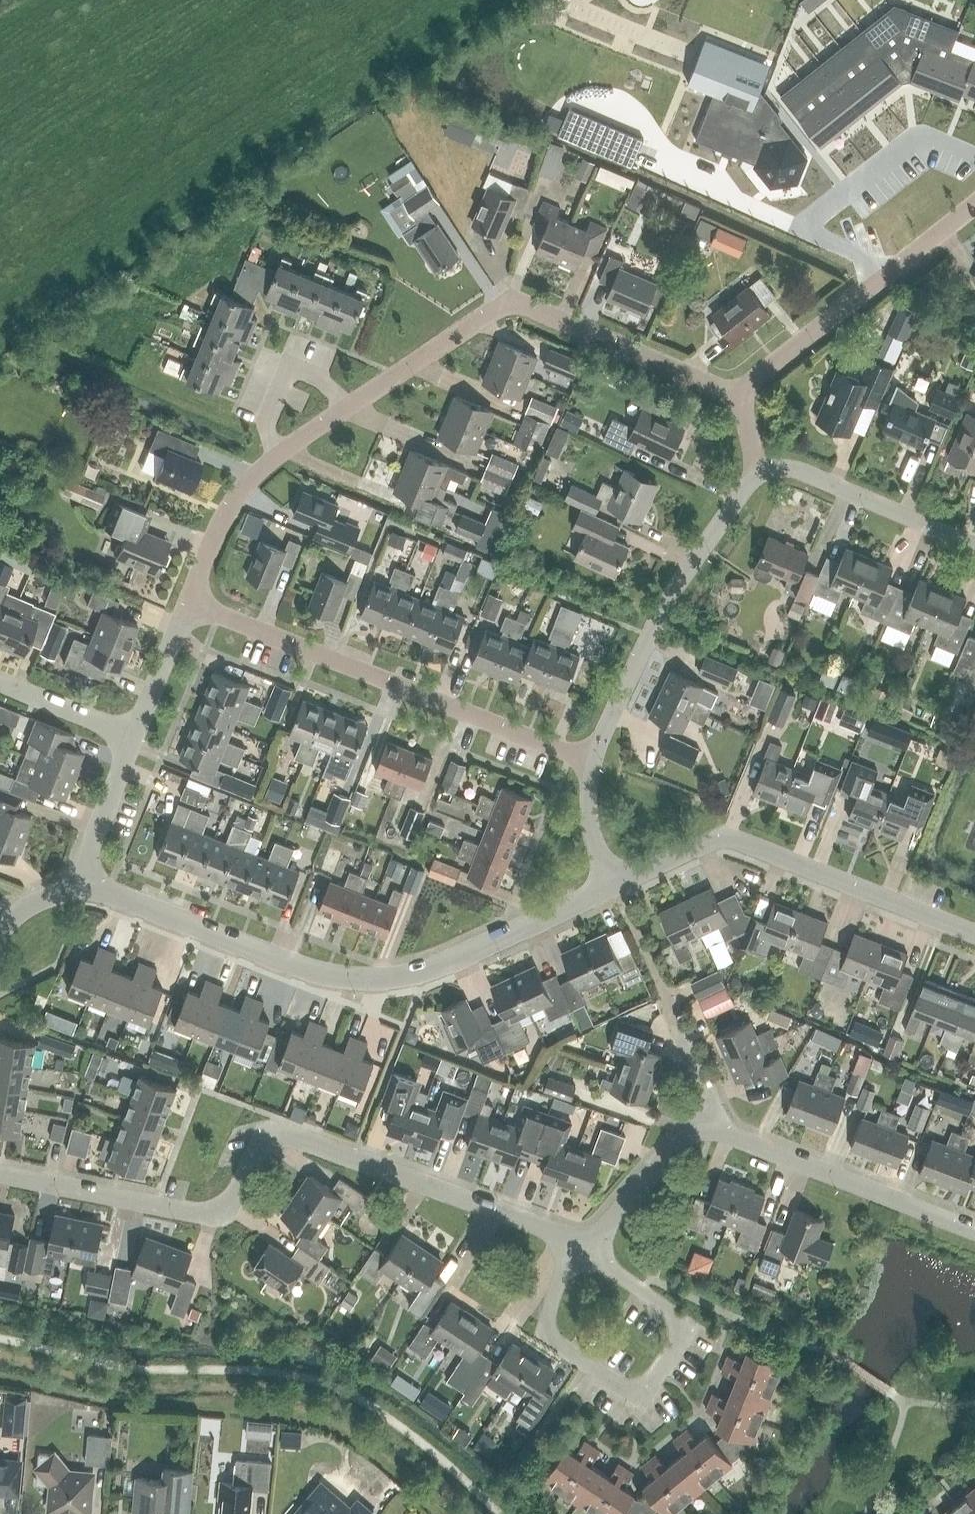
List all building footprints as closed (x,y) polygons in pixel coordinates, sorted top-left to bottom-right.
[(800,1),(809,12),(825,0),(802,0),(800,1)] [(781,96),(821,147),(822,146),(821,145),(841,130),(841,131),(842,130),(841,129),(860,114),(861,115),(862,114),(861,113),(881,98),(881,99),(882,98),(881,97),(900,82),(901,83),(903,82),(911,81),(912,81),(912,80),(935,89),(935,90),(936,91),(936,90),(959,98),(958,100),(959,100),(963,92),(970,95),(970,96),(971,96),(971,95),(974,97),(974,59),(952,50),(960,30),(959,29),(958,30),(895,6),(781,96)] [(689,81),(688,83),(714,93),(696,139),(696,140),(697,140),(697,139),(723,149),(721,153),(723,154),(724,149),(733,153),(731,157),(732,157),(734,153),(756,162),(754,166),(771,187),(797,183),(807,158),(779,122),(772,114),(766,106),(760,104),(759,106),(753,104),(754,101),(765,73),(716,54),(715,55),(711,68),(709,67),(706,75),(708,75),(703,86),(689,81)] [(570,107),(558,135),(632,167),(644,139),(570,107)] [(452,137),(471,146),(481,123),(462,114),(452,137)] [(491,124),(484,139),(507,149),(513,134),(491,124)] [(545,170),(561,175),(571,143),(555,138),(545,170)] [(411,161),(388,176),(393,183),(406,174),(416,167),(411,161)] [(390,184),(398,195),(401,194),(414,185),(406,174),(393,183),(390,184)] [(637,182),(626,204),(646,214),(657,190),(658,188),(638,179),(637,182)] [(532,190),(513,183),(509,196),(489,188),(473,225),(499,236),(509,213),(523,217),(532,190)] [(415,219),(439,203),(428,185),(418,192),(414,185),(401,194),(402,196),(401,197),(415,219)] [(536,252),(556,260),(572,223),(557,217),(560,209),(544,202),(532,229),(543,234),(536,252)] [(686,202),(681,213),(695,219),(700,208),(686,202)] [(572,223),(556,260),(576,269),(584,251),(595,256),(607,228),(590,221),(587,230),(572,223)] [(435,271),(458,256),(437,224),(426,231),(420,222),(403,233),(410,244),(414,241),(435,271)] [(718,228),(711,243),(710,246),(740,260),(748,241),(718,228)] [(274,306),(285,311),(301,273),(289,268),(292,260),(283,256),(276,271),(273,279),(270,286),(267,293),(266,296),(276,300),(274,306)] [(620,269),(623,261),(610,256),(599,281),(612,286),(607,297),(614,300),(614,301),(621,304),(621,303),(644,313),(649,302),(661,307),(679,265),(666,260),(656,284),(620,269)] [(256,278),(261,265),(250,260),(246,258),(245,262),(241,272),(248,275),(256,278)] [(268,268),(265,275),(273,279),(276,271),(268,268)] [(309,313),(325,274),(316,270),(313,278),(301,273),(285,311),(297,316),(300,309),(309,313)] [(237,281),(245,284),(248,275),(241,272),(237,281)] [(316,324),(328,328),(343,290),(331,285),(335,278),(325,274),(309,313),(318,317),(316,324)] [(252,287),(256,278),(248,275),(245,284),(252,287)] [(262,282),(270,286),(273,279),(265,275),(262,282)] [(720,338),(719,339),(728,350),(746,336),(745,334),(760,323),(761,324),(773,315),(765,305),(775,297),(761,278),(748,288),(713,315),(716,319),(709,325),(720,338)] [(262,282),(259,290),(267,293),(270,286),(262,282)] [(342,326),(352,331),(368,292),(358,287),(355,295),(343,290),(328,328),(339,333),(342,326)] [(234,289),(231,297),(238,300),(241,292),(234,289)] [(215,314),(252,331),(257,320),(250,317),(254,307),(252,306),(245,303),(238,300),(231,297),(215,291),(211,301),(219,304),(215,314)] [(241,292),(238,300),(245,303),(249,295),(241,292)] [(256,298),(249,295),(245,303),(252,306),(256,298)] [(902,312),(892,334),(906,341),(916,318),(902,312)] [(202,324),(198,333),(237,350),(241,340),(247,343),(252,331),(215,314),(209,327),(202,324)] [(233,359),(237,350),(198,333),(194,343),(202,346),(196,359),(234,375),(240,362),(233,359)] [(501,342),(492,362),(528,377),(537,357),(501,342)] [(572,377),(579,361),(551,350),(544,366),(572,377)] [(234,375),(196,359),(192,369),(184,366),(180,376),(219,392),(223,382),(230,385),(234,375)] [(876,405),(891,370),(869,360),(860,382),(838,372),(818,420),(849,433),(863,400),(876,405)] [(520,398),(528,377),(492,362),(484,382),(520,398)] [(889,402),(895,404),(883,430),(923,447),(935,419),(914,410),(917,403),(897,387),(898,384),(897,383),(889,402)] [(930,408),(952,417),(960,399),(938,389),(930,408)] [(456,396),(448,417),(484,432),(492,411),(456,396)] [(683,428),(658,416),(663,405),(645,396),(637,413),(643,415),(637,428),(613,417),(603,439),(631,453),(636,441),(670,457),(683,428)] [(552,423),(558,408),(532,398),(525,413),(552,423)] [(546,438),(552,423),(525,413),(519,427),(513,442),(540,453),(546,438)] [(968,414),(949,458),(974,469),(974,417),(968,414)] [(475,452),(484,432),(448,417),(439,437),(475,452)] [(547,452),(559,457),(571,431),(558,425),(547,452)] [(158,429),(149,450),(164,456),(156,477),(190,491),(201,463),(175,452),(181,438),(158,429)] [(467,473),(412,451),(403,471),(446,489),(451,478),(463,483),(467,473)] [(492,454),(486,469),(512,479),(518,464),(492,454)] [(543,457),(534,479),(542,483),(551,461),(543,457)] [(506,494),(512,479),(486,469),(480,484),(506,494)] [(596,496),(572,485),(566,499),(595,513),(600,502),(640,521),(657,485),(626,470),(617,488),(603,482),(596,496)] [(442,498),(446,489),(403,471),(395,491),(411,498),(406,509),(440,524),(445,512),(452,515),(457,504),(442,498)] [(105,495),(86,487),(81,499),(100,507),(105,495)] [(332,519),(338,505),(304,491),(293,516),(319,526),(315,537),(349,551),(359,528),(346,523),(345,525),(332,519)] [(146,531),(152,517),(115,502),(105,528),(125,536),(116,558),(156,574),(169,541),(146,531)] [(254,509),(246,529),(263,535),(271,515),(254,509)] [(613,540),(619,527),(581,510),(573,529),(585,535),(574,557),(615,576),(628,547),(613,540)] [(485,524),(462,514),(456,529),(479,539),(485,524)] [(392,531),(388,543),(402,549),(407,537),(392,531)] [(784,589),(796,594),(796,595),(808,600),(818,576),(801,569),(807,554),(769,537),(754,572),(755,577),(766,581),(771,579),(774,572),(789,578),(784,589)] [(424,538),(419,553),(437,559),(443,544),(424,538)] [(292,567),(301,544),(289,540),(285,551),(261,541),(247,576),(271,586),(281,563),(292,567)] [(373,553),(354,545),(349,555),(369,563),(371,558),(373,553)] [(18,555),(0,547),(0,561),(13,567),(17,557),(18,555)] [(869,558),(846,548),(836,572),(823,566),(812,592),(836,602),(841,590),(853,595),(869,558)] [(860,612),(885,623),(897,597),(883,591),(893,568),(869,558),(853,595),(866,600),(860,612)] [(6,584),(13,567),(0,561),(0,582),(6,584)] [(395,566),(390,581),(393,582),(391,587),(375,581),(361,616),(384,625),(405,571),(395,566)] [(346,582),(323,572),(309,607),(333,617),(342,595),(353,599),(363,576),(351,571),(346,582)] [(384,625),(406,633),(420,599),(405,593),(407,587),(410,589),(416,575),(405,571),(384,625)] [(54,576),(48,595),(44,605),(56,609),(60,599),(67,580),(54,576)] [(915,621),(927,626),(943,589),(920,579),(910,603),(897,597),(885,623),(910,633),(915,621)] [(450,589),(440,584),(434,598),(437,599),(435,605),(420,599),(406,633),(428,642),(450,589)] [(460,593),(450,589),(428,642),(451,651),(465,617),(449,611),(452,605),(455,607),(460,593)] [(957,653),(968,627),(956,622),(966,599),(943,589),(927,626),(939,631),(934,644),(957,653)] [(13,612),(19,599),(0,591),(0,645),(13,612)] [(113,615),(119,602),(92,591),(87,605),(103,611),(94,634),(130,648),(136,633),(134,632),(137,625),(113,615)] [(489,593),(485,604),(499,610),(503,599),(489,593)] [(13,612),(0,645),(0,646),(22,655),(27,642),(41,648),(55,614),(19,599),(13,612)] [(799,620),(803,608),(793,604),(788,615),(799,620)] [(534,638),(530,648),(521,673),(544,682),(557,647),(572,609),(562,605),(549,638),(552,639),(550,645),(534,638)] [(566,691),(580,656),(564,650),(566,645),(569,646),(582,613),(572,609),(557,647),(544,682),(566,691)] [(472,664),(495,673),(516,619),(506,615),(501,629),(504,630),(501,636),(486,630),(472,664)] [(518,682),(521,673),(530,648),(516,642),(518,636),(521,637),(526,623),(516,619),(495,673),(518,682)] [(122,662),(124,663),(130,648),(94,634),(89,644),(74,638),(64,664),(103,679),(108,666),(119,670),(122,662)] [(49,635),(41,654),(51,657),(58,639),(49,635)] [(968,636),(958,659),(963,661),(957,674),(973,681),(974,677),(974,639),(968,636)] [(698,671),(729,685),(737,666),(705,653),(698,671)] [(708,714),(717,692),(670,670),(659,692),(708,714)] [(214,672),(205,694),(259,715),(262,706),(244,699),(249,687),(214,672)] [(775,682),(759,676),(749,701),(765,707),(775,682)] [(796,694),(780,688),(767,720),(783,726),(796,694)] [(703,724),(708,714),(659,692),(648,715),(684,731),(690,717),(703,724)] [(205,694),(197,715),(232,729),(237,718),(255,725),(259,715),(205,694)] [(802,707),(814,711),(818,700),(805,696),(802,707)] [(819,713),(836,719),(841,702),(824,697),(819,713)] [(270,699),(264,714),(281,721),(287,706),(270,699)] [(295,758),(304,762),(325,709),(303,700),(289,735),(302,740),(295,758)] [(320,747),(331,752),(332,752),(346,717),(325,709),(304,762),(313,765),(320,747)] [(232,729),(197,715),(189,736),(242,757),(245,748),(227,741),(232,729)] [(357,721),(346,717),(332,752),(331,752),(323,775),(332,779),(334,773),(346,778),(345,779),(346,779),(364,735),(367,734),(366,730),(368,725),(365,724),(365,720),(357,721)] [(890,725),(873,718),(868,733),(885,740),(890,725)] [(68,747),(73,735),(36,720),(27,742),(30,743),(24,756),(75,776),(81,761),(79,760),(82,753),(68,747)] [(670,735),(662,753),(691,767),(699,749),(670,735)] [(238,767),(242,757),(189,736),(180,758),(215,772),(220,760),(238,767)] [(387,742),(376,771),(389,777),(383,792),(392,796),(409,750),(387,742)] [(770,742),(763,761),(766,762),(753,794),(779,804),(793,769),(776,762),(782,746),(770,742)] [(433,759),(409,750),(392,796),(401,799),(407,784),(421,789),(433,759)] [(75,776),(24,756),(25,757),(19,771),(24,773),(21,781),(0,772),(0,789),(8,792),(8,791),(24,797),(34,801),(39,789),(64,798),(67,791),(69,791),(75,776)] [(455,792),(465,765),(452,760),(442,787),(455,792)] [(810,776),(793,769),(779,804),(805,814),(811,800),(827,806),(841,770),(817,760),(810,776)] [(849,819),(875,829),(888,794),(871,787),(877,771),(853,762),(840,794),(856,800),(849,819)] [(257,785),(225,773),(220,786),(252,798),(257,785)] [(186,786),(200,792),(208,795),(211,789),(174,774),(171,781),(186,786)] [(725,778),(713,783),(719,798),(731,793),(725,778)] [(371,787),(360,782),(355,793),(366,798),(371,787)] [(888,794),(875,829),(901,839),(907,822),(921,827),(934,794),(912,785),(906,801),(888,794)] [(186,786),(182,798),(196,803),(200,792),(186,786)] [(482,795),(478,804),(524,821),(533,799),(503,787),(497,801),(482,795)] [(0,789),(0,831),(24,840),(30,825),(27,824),(30,817),(18,812),(24,797),(8,791),(8,792),(0,789)] [(440,789),(437,798),(451,803),(455,795),(440,789)] [(340,825),(351,799),(334,792),(324,819),(340,825)] [(291,798),(287,810),(296,814),(301,802),(291,798)] [(515,844),(524,821),(478,804),(475,812),(490,819),(485,832),(515,844)] [(425,812),(410,806),(399,834),(414,840),(425,812)] [(158,857),(179,865),(200,812),(191,808),(184,826),(172,821),(158,857)] [(179,865),(200,873),(214,838),(203,833),(210,816),(200,812),(179,865)] [(249,815),(244,827),(253,830),(258,819),(249,815)] [(430,817),(425,831),(440,837),(445,823),(430,817)] [(222,882),(243,828),(233,825),(226,843),(214,838),(200,873),(222,882)] [(222,882),(243,890),(257,855),(245,850),(252,832),(243,828),(222,882)] [(24,840),(0,831),(0,857),(12,862),(15,854),(18,855),(24,840)] [(465,838),(461,847),(506,866),(515,844),(485,832),(480,845),(465,838)] [(269,859),(257,855),(243,890),(264,898),(285,845),(276,841),(269,859)] [(331,843),(322,864),(339,872),(349,851),(331,843)] [(294,849),(285,845),(264,898),(286,907),(300,872),(287,867),(294,849)] [(498,888),(506,866),(461,847),(458,856),(473,862),(468,876),(498,888)] [(391,859),(386,873),(399,878),(405,864),(391,859)] [(428,874),(454,885),(461,869),(434,859),(428,874)] [(365,862),(361,874),(369,877),(374,865),(365,862)] [(424,871),(413,866),(404,889),(415,893),(424,871)] [(344,887),(330,881),(318,911),(341,920),(359,874),(350,871),(344,887)] [(368,878),(359,874),(341,920),(364,929),(375,899),(362,894),(368,878)] [(386,937),(403,892),(394,888),(388,904),(375,899),(364,929),(386,937)] [(725,941),(747,931),(753,917),(745,913),(735,893),(734,894),(735,896),(718,904),(710,888),(685,899),(701,934),(718,926),(725,941)] [(674,942),(672,944),(680,962),(691,957),(684,941),(701,934),(685,899),(660,911),(674,942)] [(787,946),(801,912),(775,901),(767,922),(753,917),(747,931),(748,930),(742,947),(752,951),(764,956),(770,940),(787,946)] [(798,969),(821,978),(833,947),(819,942),(827,922),(801,912),(787,946),(805,953),(798,969)] [(867,978),(881,943),(855,933),(847,953),(833,947),(821,978),(843,987),(850,971),(867,978)] [(607,934),(585,944),(600,978),(617,970),(625,987),(643,979),(631,951),(618,957),(607,934)] [(907,953),(881,943),(867,978),(885,985),(878,1001),(900,1009),(913,976),(900,971),(907,953)] [(573,978),(560,984),(572,1009),(573,1009),(584,1004),(586,1003),(579,988),(600,978),(585,944),(562,954),(573,978)] [(108,951),(99,947),(93,962),(82,957),(68,991),(89,999),(108,951)] [(89,999),(109,1007),(122,973),(111,969),(117,954),(108,951),(89,999)] [(148,967),(139,963),(133,978),(122,973),(109,1007),(129,1015),(148,967)] [(550,1019),(572,1009),(560,984),(547,990),(536,966),(514,977),(530,1010),(543,1004),(550,1019)] [(157,970),(148,967),(129,1015),(150,1023),(163,989),(151,985),(157,970)] [(725,986),(719,972),(691,985),(698,999),(725,986)] [(506,1017),(493,1024),(506,1053),(529,1042),(518,1016),(530,1010),(514,977),(492,987),(506,1017)] [(922,1015),(934,1020),(947,988),(925,980),(904,1031),(914,1035),(922,1015)] [(215,984),(206,981),(200,995),(188,991),(183,1004),(176,1001),(168,1020),(176,1023),(175,1024),(196,1032),(215,984)] [(196,1032),(216,1040),(229,1006),(218,1002),(224,988),(215,984),(196,1032)] [(735,1005),(727,987),(698,1000),(707,1018),(735,1005)] [(939,1044),(948,1048),(968,997),(947,988),(934,1020),(947,1025),(939,1044)] [(44,1006),(48,997),(39,993),(35,1003),(44,1006)] [(236,1048),(255,1000),(246,996),(240,1011),(229,1006),(216,1040),(236,1048)] [(948,1048),(951,1049),(957,1051),(964,1032),(974,1036),(974,999),(968,997),(948,1048)] [(493,1024),(480,1029),(465,999),(442,1010),(448,1023),(444,1025),(457,1052),(474,1044),(483,1063),(506,1053),(493,1024)] [(264,1003),(255,1000),(236,1048),(257,1056),(270,1022),(258,1018),(264,1003)] [(584,1004),(573,1009),(582,1029),(593,1024),(584,1004)] [(45,1010),(41,1020),(58,1026),(62,1017),(45,1010)] [(781,1013),(777,1023),(788,1027),(792,1017),(781,1013)] [(279,1065),(300,1073),(319,1025),(310,1021),(304,1036),(292,1031),(289,1040),(277,1036),(268,1059),(280,1063),(279,1065)] [(624,1054),(619,1067),(653,1079),(661,1056),(646,1050),(653,1031),(622,1021),(612,1049),(624,1054)] [(757,1035),(751,1021),(716,1037),(726,1059),(775,1037),(785,1033),(781,1025),(771,1029),(771,1028),(757,1035)] [(300,1073),(320,1081),(333,1047),(322,1043),(328,1028),(319,1025),(300,1073)] [(825,1031),(817,1028),(812,1039),(820,1043),(825,1031)] [(409,1030),(405,1040),(415,1044),(417,1039),(414,1032),(409,1030)] [(873,1030),(869,1041),(880,1046),(885,1035),(873,1030)] [(76,1043),(49,1034),(42,1031),(37,1045),(72,1057),(76,1043)] [(833,1035),(828,1047),(837,1050),(842,1039),(833,1035)] [(903,1040),(891,1036),(884,1055),(896,1059),(903,1040)] [(344,1051),(333,1047),(320,1081),(340,1088),(359,1040),(350,1037),(344,1051)] [(778,1046),(775,1037),(726,1059),(736,1081),(760,1071),(766,1084),(788,1074),(780,1057),(768,1062),(764,1053),(778,1046)] [(33,1067),(37,1044),(0,1038),(0,1062),(33,1067)] [(368,1044),(359,1040),(340,1088),(361,1096),(374,1063),(362,1058),(368,1044)] [(404,1045),(400,1055),(412,1059),(416,1049),(404,1045)] [(948,1048),(945,1054),(954,1058),(957,1051),(951,1049),(948,1048)] [(104,1056),(94,1052),(85,1075),(95,1079),(104,1056)] [(33,1067),(0,1062),(0,1085),(29,1089),(33,1067)] [(615,1082),(603,1078),(600,1087),(646,1102),(653,1079),(619,1067),(615,1082)] [(808,1124),(828,1074),(818,1071),(813,1085),(799,1079),(786,1115),(808,1124)] [(845,1092),(858,1096),(865,1076),(853,1071),(845,1092)] [(204,1072),(199,1083),(214,1089),(218,1078),(204,1072)] [(394,1072),(384,1099),(398,1104),(388,1132),(411,1140),(423,1106),(427,1095),(413,1090),(417,1081),(394,1072)] [(837,1077),(828,1074),(808,1124),(831,1133),(845,1097),(831,1092),(837,1077)] [(140,1075),(131,1097),(169,1111),(177,1089),(140,1075)] [(571,1099),(575,1086),(549,1077),(545,1091),(571,1099)] [(911,1093),(916,1081),(906,1077),(901,1089),(911,1093)] [(29,1089),(0,1085),(0,1108),(25,1112),(29,1089)] [(503,1122),(488,1117),(493,1106),(484,1103),(488,1090),(473,1085),(468,1099),(463,1112),(478,1118),(467,1148),(490,1156),(503,1122)] [(867,1110),(875,1092),(863,1087),(856,1106),(867,1110)] [(941,1089),(936,1103),(952,1109),(957,1095),(941,1089)] [(455,1136),(463,1112),(468,1099),(445,1090),(437,1112),(423,1106),(411,1140),(434,1149),(440,1131),(455,1136)] [(169,1111),(131,1097),(123,1119),(161,1133),(169,1111)] [(551,1106),(573,1114),(576,1105),(554,1097),(551,1106)] [(915,1102),(906,1125),(922,1131),(931,1108),(915,1102)] [(294,1105),(290,1118),(303,1123),(307,1110),(294,1105)] [(544,1125),(546,1125),(550,1115),(525,1106),(517,1128),(503,1122),(490,1156),(514,1165),(518,1151),(533,1156),(544,1125)] [(25,1112),(0,1108),(0,1131),(21,1135),(25,1112)] [(891,1112),(882,1109),(877,1123),(863,1117),(851,1149),(874,1157),(891,1112)] [(900,1115),(891,1112),(874,1157),(897,1166),(908,1135),(895,1130),(900,1115)] [(542,1175),(566,1183),(578,1149),(564,1144),(571,1122),(550,1115),(546,1125),(544,1125),(533,1156),(547,1161),(542,1175)] [(153,1154),(161,1133),(123,1119),(116,1140),(153,1154)] [(348,1121),(344,1133),(356,1138),(360,1126),(348,1121)] [(62,1141),(66,1125),(55,1122),(50,1138),(62,1141)] [(91,1133),(72,1128),(66,1151),(85,1156),(91,1133)] [(592,1155),(578,1149),(566,1183),(589,1192),(601,1158),(616,1164),(626,1137),(602,1128),(592,1155)] [(919,1175),(941,1184),(961,1134),(952,1130),(946,1145),(932,1139),(919,1175)] [(967,1185),(974,1162),(974,1157),(964,1152),(970,1137),(961,1134),(941,1184),(964,1193),(967,1185)] [(153,1154),(116,1140),(107,1162),(145,1176),(153,1154)] [(310,1176),(296,1196),(327,1217),(341,1197),(360,1210),(368,1197),(340,1178),(332,1190),(310,1176)] [(714,1217),(729,1222),(743,1185),(728,1179),(727,1182),(719,1179),(710,1203),(696,1198),(686,1224),(708,1232),(714,1217)] [(767,1225),(755,1221),(765,1196),(757,1193),(758,1191),(743,1185),(729,1222),(743,1227),(736,1243),(757,1251),(767,1225)] [(328,1246),(314,1237),(327,1217),(296,1196),(283,1217),(304,1231),(296,1243),(319,1259),(328,1246)] [(776,1276),(786,1249),(808,1258),(809,1257),(825,1263),(833,1244),(816,1237),(823,1221),(796,1210),(787,1235),(774,1230),(763,1256),(758,1269),(776,1276)] [(15,1215),(0,1212),(0,1264),(8,1266),(5,1279),(0,1278),(0,1295),(19,1299),(22,1283),(20,1282),(28,1245),(9,1242),(15,1215)] [(57,1254),(72,1257),(79,1220),(55,1215),(50,1241),(31,1237),(25,1269),(53,1274),(57,1254)] [(72,1257),(96,1261),(103,1225),(79,1220),(72,1257)] [(386,1269),(401,1279),(422,1248),(401,1235),(387,1256),(375,1248),(359,1272),(376,1283),(386,1269)] [(133,1272),(156,1281),(169,1246),(146,1237),(134,1270),(116,1266),(109,1299),(126,1303),(133,1272)] [(330,1266),(302,1247),(294,1260),(270,1243),(253,1269),(286,1291),(300,1271),(319,1284),(330,1266)] [(178,1289),(170,1311),(184,1316),(196,1284),(183,1279),(192,1255),(169,1246),(156,1281),(178,1289)] [(434,1275),(442,1262),(422,1248),(401,1279),(419,1291),(409,1305),(424,1315),(446,1282),(434,1275)] [(713,1275),(719,1256),(700,1250),(694,1268),(713,1275)] [(108,1295),(112,1275),(89,1270),(85,1290),(108,1295)] [(739,1276),(734,1288),(743,1292),(748,1280),(739,1276)] [(762,1296),(765,1287),(755,1283),(751,1292),(762,1296)] [(349,1291),(340,1304),(350,1311),(359,1298),(349,1291)] [(92,1299),(89,1314),(104,1317),(107,1302),(92,1299)] [(426,1357),(439,1337),(452,1345),(472,1316),(451,1302),(434,1329),(424,1322),(409,1346),(426,1357)] [(492,1329),(472,1316),(452,1345),(465,1354),(447,1380),(464,1392),(488,1357),(478,1350),(492,1329)] [(387,1343),(377,1356),(392,1367),(402,1354),(387,1343)] [(488,1357),(462,1397),(473,1404),(487,1383),(487,1384),(487,1385),(488,1385),(488,1384),(505,1395),(504,1396),(505,1397),(506,1396),(507,1396),(513,1386),(533,1357),(513,1343),(499,1364),(488,1357)] [(777,1384),(784,1365),(748,1350),(740,1370),(777,1384)] [(740,1360),(729,1355),(726,1362),(737,1366),(740,1360)] [(533,1357),(513,1386),(507,1396),(519,1405),(515,1412),(522,1417),(516,1426),(527,1434),(547,1404),(552,1396),(541,1389),(554,1370),(533,1357)] [(736,1370),(725,1366),(722,1372),(733,1377),(736,1370)] [(740,1370),(733,1389),(769,1403),(777,1384),(740,1370)] [(410,1381),(403,1391),(414,1399),(421,1388),(410,1381)] [(769,1403),(733,1389),(725,1408),(761,1422),(769,1403)] [(725,1398),(713,1393),(711,1400),(722,1404),(725,1398)] [(28,1396),(6,1394),(2,1435),(25,1437),(25,1435),(28,1435),(31,1400),(28,1399),(28,1396)] [(440,1398),(432,1411),(443,1419),(452,1406),(440,1398)] [(720,1408),(709,1404),(707,1410),(718,1415),(720,1408)] [(753,1442),(761,1422),(725,1408),(717,1427),(725,1431),(734,1434),(743,1438),(751,1441),(753,1442)] [(247,1420),(246,1436),(271,1438),(273,1423),(247,1420)] [(688,1429),(682,1434),(690,1443),(695,1438),(688,1429)] [(734,1434),(725,1431),(722,1437),(731,1440),(734,1434)] [(94,1456),(93,1464),(109,1465),(112,1436),(88,1434),(86,1455),(94,1456)] [(726,1457),(722,1451),(714,1443),(707,1434),(691,1447),(716,1478),(732,1464),(731,1462),(726,1457)] [(743,1438),(734,1434),(731,1440),(740,1444),(743,1438)] [(687,1445),(679,1436),(674,1441),(681,1450),(687,1445)] [(740,1444),(749,1448),(751,1441),(743,1438),(740,1444)] [(584,1441),(577,1451),(583,1455),(590,1445),(584,1441)] [(714,1443),(722,1451),(729,1445),(717,1441),(714,1443)] [(729,1446),(729,1445),(722,1451),(726,1457),(734,1451),(729,1446)] [(587,1457),(592,1461),(599,1451),(593,1447),(587,1457)] [(691,1447),(675,1460),(700,1490),(716,1478),(691,1447)] [(543,1481),(561,1492),(583,1460),(565,1448),(543,1481)] [(738,1456),(734,1451),(726,1457),(731,1462),(738,1456)] [(50,1510),(53,1513),(58,1513),(61,1511),(89,1513),(93,1474),(58,1471),(59,1456),(39,1454),(36,1484),(52,1485),(50,1498),(44,1503),(49,1509),(49,1510),(50,1510)] [(656,1455),(651,1459),(658,1469),(664,1464),(656,1455)] [(758,1456),(755,1463),(764,1467),(767,1459),(758,1456)] [(253,1489),(268,1491),(271,1463),(236,1459),(234,1483),(220,1482),(219,1499),(221,1499),(220,1513),(250,1513),(253,1489)] [(561,1492),(577,1503),(599,1470),(583,1460),(561,1492)] [(684,1504),(700,1490),(675,1460),(659,1473),(684,1504)] [(16,1493),(19,1463),(0,1461),(0,1491),(16,1493)] [(655,1471),(648,1462),(642,1466),(650,1476),(655,1471)] [(624,1468),(618,1464),(611,1474),(617,1478),(624,1468)] [(193,1471),(164,1469),(163,1481),(137,1478),(134,1513),(172,1513),(173,1513),(189,1513),(193,1471)] [(599,1470),(577,1503),(594,1513),(596,1513),(617,1482),(599,1470)] [(626,1484),(633,1474),(627,1470),(621,1480),(626,1484)] [(660,1507),(666,1513),(671,1513),(684,1504),(659,1473),(643,1486),(647,1492),(654,1499),(660,1507)] [(627,1504),(632,1497),(634,1494),(617,1482),(596,1513),(621,1513),(623,1510),(627,1504)] [(305,1513),(371,1513),(358,1503),(351,1511),(322,1486),(301,1510),(305,1513)] [(955,1504),(964,1513),(974,1513),(974,1494),(972,1490),(955,1504)] [(642,1496),(648,1504),(654,1499),(647,1492),(642,1496)] [(632,1508),(637,1500),(632,1497),(627,1504),(632,1508)] [(660,1507),(654,1499),(648,1504),(655,1511),(660,1507)] [(632,1508),(627,1504),(623,1510),(629,1513),(632,1513),(635,1510),(632,1508)] [(955,1504),(943,1513),(964,1513),(955,1504)]
